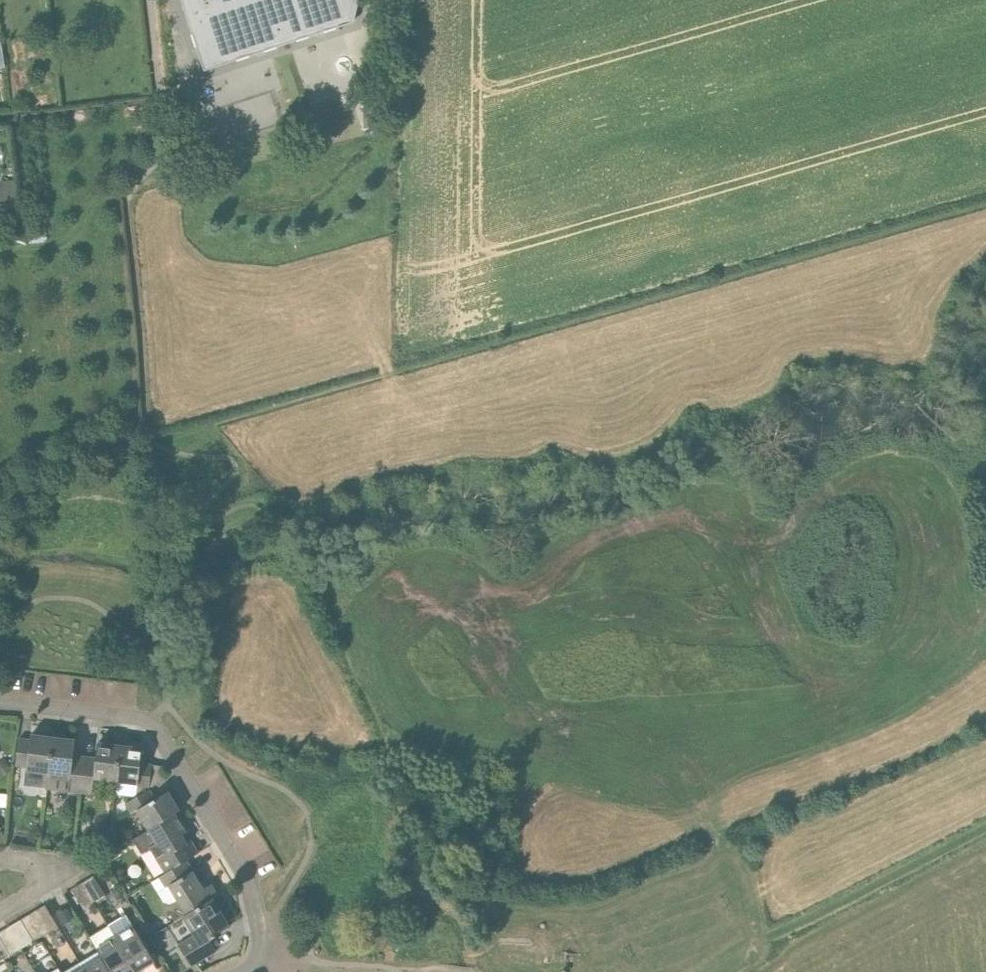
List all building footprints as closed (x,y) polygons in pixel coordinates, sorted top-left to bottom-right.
[(203,69),(351,22),(357,0),(180,0),(203,69)] [(19,203),(16,179),(4,180),(0,180),(0,205),(19,203)] [(47,786),(54,737),(31,734),(30,739),(19,738),(17,758),(16,767),(27,768),(26,771),(27,771),(25,784),(47,786)] [(78,793),(83,756),(74,755),(76,739),(54,737),(47,786),(47,790),(78,793)] [(115,782),(121,745),(98,742),(96,758),(83,756),(78,793),(93,795),(95,780),(115,782)] [(125,803),(149,788),(152,764),(141,763),(143,748),(121,745),(115,782),(139,786),(139,793),(125,803)] [(5,758),(0,762),(0,777),(12,770),(5,758)] [(148,830),(175,814),(175,813),(180,810),(168,791),(156,799),(149,789),(149,788),(125,803),(131,813),(137,811),(148,830)] [(164,872),(191,856),(185,846),(187,844),(182,835),(186,832),(175,814),(148,830),(134,839),(142,854),(151,849),(164,872)] [(184,918),(213,899),(213,898),(218,895),(211,884),(203,888),(186,860),(192,857),(191,856),(164,872),(164,873),(158,876),(165,887),(169,885),(178,900),(170,904),(164,904),(162,916),(168,917),(171,914),(175,923),(183,917),(184,918)] [(96,904),(106,897),(94,876),(83,882),(96,904)] [(85,911),(96,904),(83,882),(72,888),(85,911)] [(179,945),(181,949),(191,966),(217,950),(210,940),(216,936),(215,934),(229,926),(213,899),(184,918),(194,936),(179,945)] [(46,934),(58,927),(45,905),(33,912),(46,934)] [(74,919),(68,908),(57,914),(63,925),(74,919)] [(34,941),(46,934),(33,912),(21,919),(34,941)] [(21,949),(34,941),(21,919),(8,927),(21,949)] [(21,949),(8,927),(0,932),(0,936),(11,955),(21,949)] [(117,937),(138,971),(155,961),(134,927),(117,937)] [(11,955),(0,936),(0,962),(11,955)] [(138,971),(117,937),(98,948),(100,951),(103,957),(113,971),(137,971),(138,971)] [(103,957),(100,951),(80,963),(85,971),(113,971),(103,957)]
